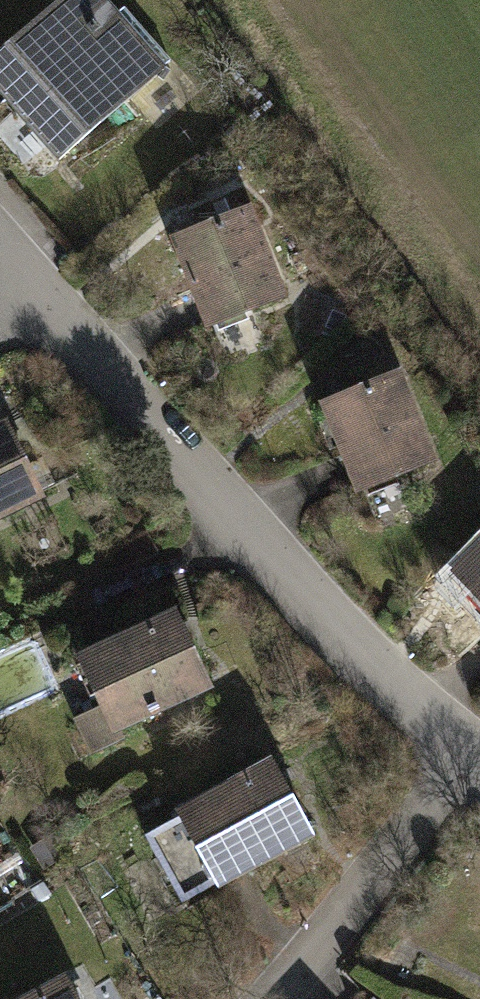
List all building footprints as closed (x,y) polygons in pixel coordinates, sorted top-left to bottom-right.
[(171,59),(116,0),(55,0),(0,51),(0,76),(70,152),(171,59)] [(292,295),(257,203),(176,233),(211,325),(292,295)] [(406,366),(320,397),(353,488),(439,458),(406,366)] [(15,415),(0,422),(0,520),(52,496),(15,415)] [(462,578),(479,598),(479,562),(462,578)] [(116,732),(218,686),(181,605),(80,651),(116,732)] [(222,883),(318,834),(277,757),(182,806),(222,883)] [(69,972),(20,998),(84,998),(69,972)]
